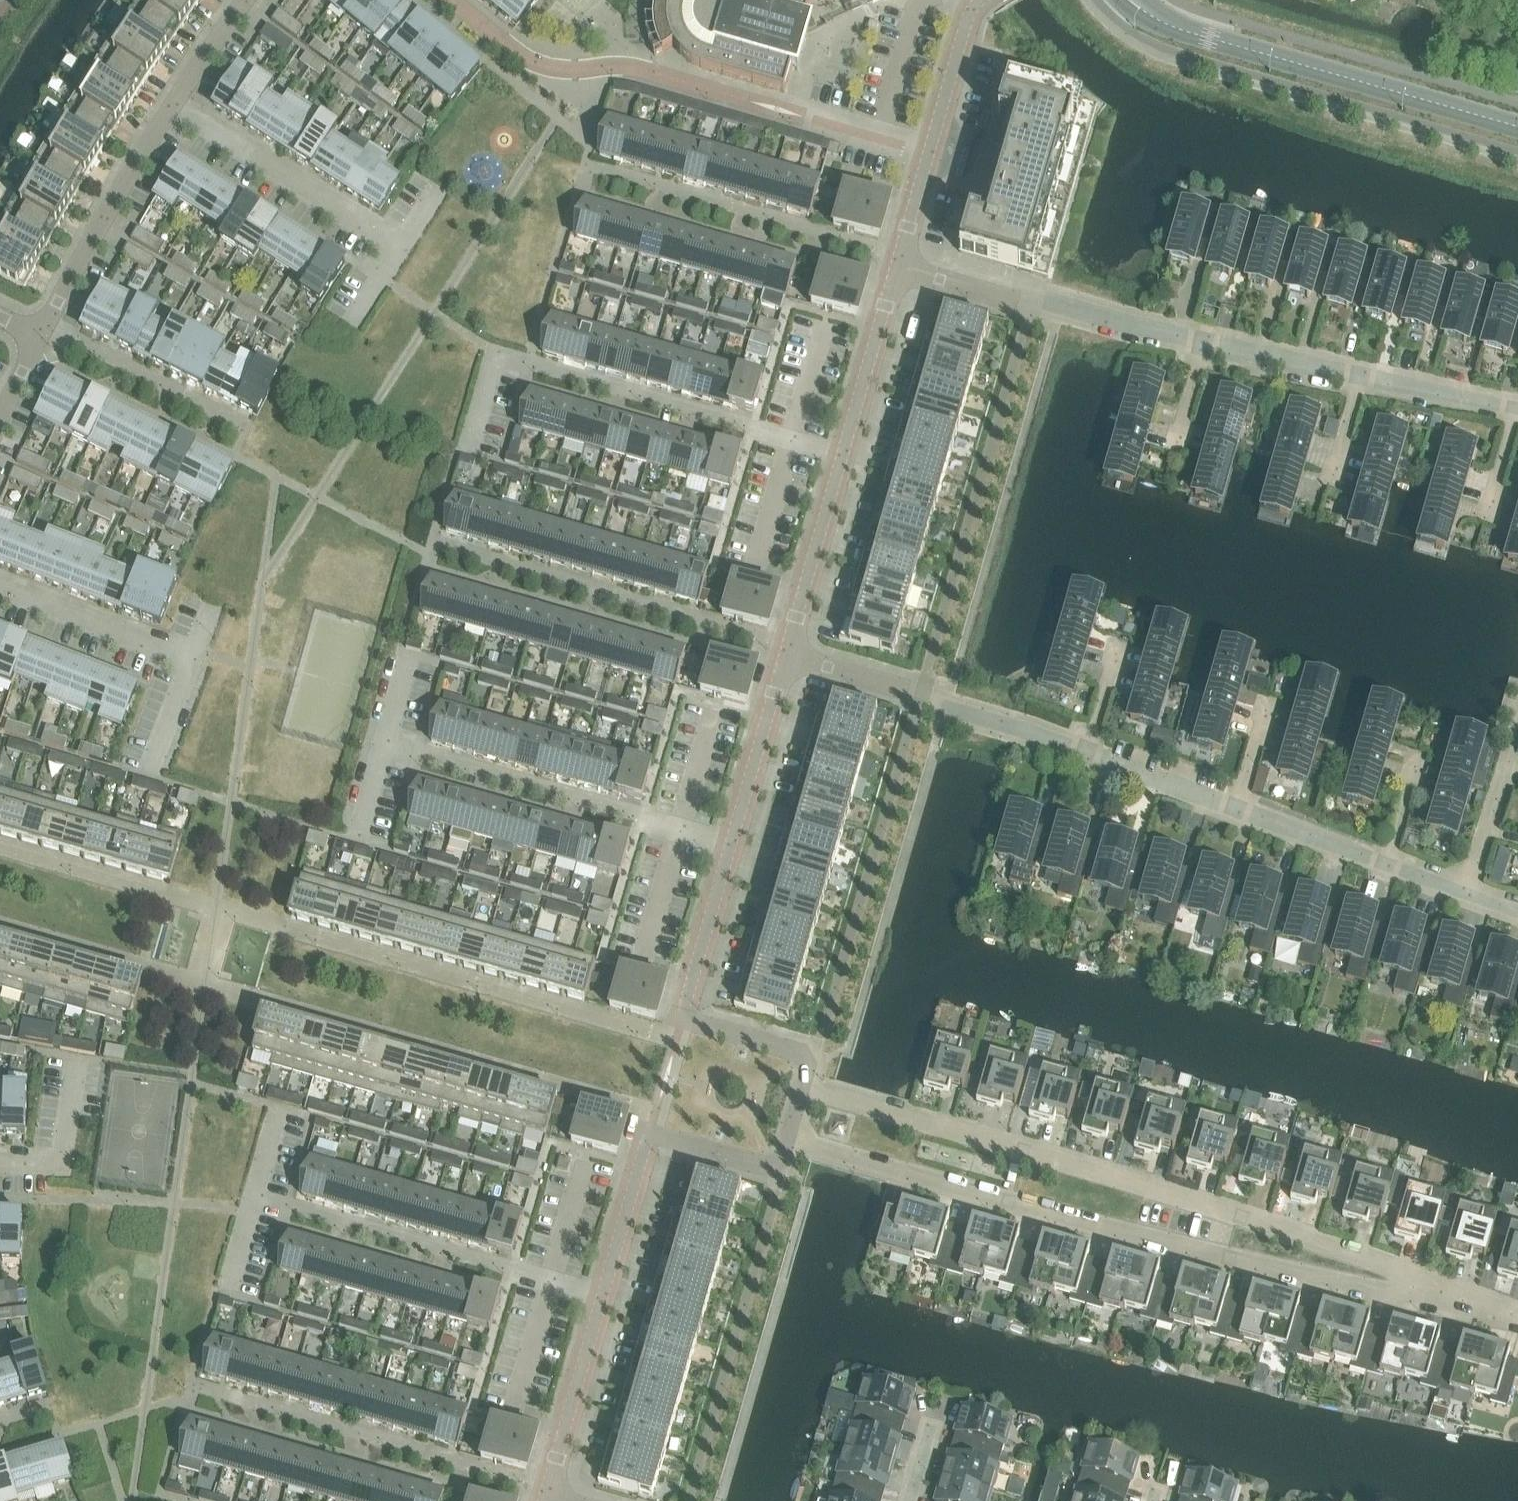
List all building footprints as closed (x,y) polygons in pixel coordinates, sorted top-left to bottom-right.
[(132,7),(176,37),(193,13),(174,0),(138,0),(134,5),(132,7)] [(193,12),(202,0),(175,0),(193,12)] [(332,5),(346,18),(361,0),(336,0),(332,5)] [(346,18),(361,30),(386,0),(361,0),(346,18)] [(361,30),(376,42),(405,7),(397,0),(386,0),(361,30)] [(500,12),(510,0),(486,0),(500,12)] [(501,13),(517,26),(538,0),(510,0),(500,12),(501,13)] [(647,6),(646,13),(646,19),(646,25),(647,31),(648,37),(650,43),(652,50),(655,56),(674,46),(679,52),(684,58),(691,63),(699,67),(702,68),(785,92),(801,37),(817,29),(817,28),(816,28),(808,11),(811,0),(649,0),(647,6)] [(130,10),(116,32),(160,61),(176,37),(132,7),(130,10)] [(376,42),(372,46),(387,59),(391,54),(420,19),(405,7),(376,42)] [(271,21),(298,40),(305,29),(279,10),(271,21)] [(391,54),(406,67),(435,31),(420,19),(391,54)] [(876,32),(878,26),(879,24),(870,22),(868,30),(876,32)] [(268,26),(261,36),(287,55),(294,45),(268,26)] [(450,43),(435,31),(406,67),(421,79),(450,43)] [(116,32),(99,57),(144,86),(160,61),(116,32)] [(310,49),(320,56),(326,47),(316,40),(310,49)] [(421,79),(435,91),(464,56),(450,43),(421,79)] [(326,47),(320,56),(329,63),(336,54),(326,47)] [(300,62),(310,69),(316,61),(306,53),(300,62)] [(464,56),(435,91),(452,104),(481,69),(464,56)] [(99,57),(83,82),(128,111),(144,86),(99,57)] [(316,61),(310,69),(320,76),(326,68),(316,61)] [(341,71),(351,78),(357,70),(347,63),(341,71)] [(214,105),(232,117),(257,78),(239,67),(214,105)] [(351,78),(360,85),(367,77),(357,70),(351,78)] [(331,85),(341,92),(347,83),(337,76),(331,85)] [(232,117),(248,127),(273,88),(257,78),(232,117)] [(83,82),(68,108),(112,135),(128,111),(83,82)] [(347,83),(341,92),(351,99),(357,90),(347,83)] [(960,253),(1048,278),(1053,261),(1097,108),(1052,95),(1009,83),(999,118),(1010,121),(988,200),(983,198),(976,220),(970,219),(960,253)] [(614,84),(613,93),(628,95),(629,86),(614,84)] [(372,94),(382,101),(388,93),(378,85),(372,94)] [(274,89),(273,88),(248,127),(264,137),(289,99),(288,98),(283,107),(268,98),(274,89)] [(657,93),(642,88),(640,97),(654,101),(657,93)] [(388,93),(382,101),(392,108),(398,100),(388,93)] [(677,99),(663,94),(661,103),(675,107),(677,99)] [(264,137),(281,148),(305,109),(289,99),(264,137)] [(362,107),(372,114),(378,106),(368,99),(362,107)] [(698,105),(684,101),(681,109),(696,113),(698,105)] [(378,106),(372,114),(382,122),(388,113),(378,106)] [(401,115),(412,123),(418,114),(408,107),(401,115)] [(719,111),(705,107),(702,115),(716,119),(719,111)] [(68,108),(52,133),(97,161),(112,135),(68,108)] [(322,119),(305,109),(281,148),(297,158),(322,119)] [(740,117),(725,113),(723,121),(737,125),(740,117)] [(418,114),(412,123),(422,131),(429,122),(418,114)] [(313,168),(338,130),(322,119),(297,158),(313,168)] [(760,123),(746,119),(744,127),(758,131),(760,123)] [(392,129),(402,136),(408,128),(398,120),(392,129)] [(621,162),(631,127),(609,121),(599,155),(621,162)] [(781,129),(767,125),(764,133),(778,137),(781,129)] [(642,168),(652,133),(631,127),(621,162),(642,168)] [(408,128),(402,136),(413,144),(419,136),(408,128)] [(329,179),(348,149),(333,139),(338,130),(313,168),(329,179)] [(788,131),(785,139),(799,144),(802,135),(788,131)] [(52,133),(37,159),(82,186),(97,161),(52,133)] [(663,174),(673,139),(652,133),(642,168),(663,174)] [(822,141),(808,137),(806,145),(820,150),(822,141)] [(684,179),(694,145),(673,139),(663,174),(684,179)] [(345,189),(370,151),(369,150),(353,140),(348,149),(329,179),(345,189)] [(827,154),(838,157),(841,146),(830,143),(827,154)] [(704,185),(714,151),(694,145),(684,179),(704,185)] [(345,189),(362,200),(386,161),(370,151),(345,189)] [(725,191),(735,157),(714,151),(704,185),(725,191)] [(746,197),(756,163),(735,157),(725,191),(746,197)] [(37,159),(22,185),(68,211),(82,186),(37,159)] [(180,159),(155,197),(173,209),(198,170),(180,159)] [(386,161),(362,200),(379,211),(399,181),(404,172),(387,161),(386,161)] [(767,203),(777,168),(756,163),(746,197),(767,203)] [(797,174),(777,168),(767,203),(788,209),(797,174)] [(214,181),(198,170),(173,209),(174,209),(180,201),(195,211),(214,181)] [(797,174),(788,209),(809,215),(819,181),(797,174)] [(195,211),(211,221),(230,191),(214,181),(195,211)] [(22,185),(7,211),(53,236),(68,211),(22,185)] [(889,201),(845,188),(839,208),(884,221),(889,201)] [(221,239),(222,240),(246,201),(230,191),(211,221),(227,231),(221,239)] [(222,240),(238,250),(263,212),(246,201),(222,240)] [(576,238),(598,244),(608,209),(586,203),(576,238)] [(1187,207),(1185,206),(1170,259),(1172,259),(1172,258),(1190,263),(1190,264),(1192,265),(1199,241),(1216,246),(1224,218),(1208,214),(1207,212),(1205,212),(1204,213),(1186,208),(1187,207)] [(834,227),(878,240),(884,221),(839,208),(834,227)] [(598,244),(618,250),(628,215),(608,209),(598,244)] [(0,224),(0,241),(39,262),(53,236),(7,211),(0,224)] [(254,261),(279,222),(263,212),(238,250),(254,261)] [(618,250),(639,256),(649,221),(628,215),(618,250)] [(1238,252),(1255,257),(1263,230),(1246,225),(1246,223),(1244,223),(1243,224),(1226,219),(1226,218),(1224,217),(1224,218),(1216,246),(1209,270),(1211,270),(1211,269),(1229,274),(1229,275),(1231,276),(1238,252)] [(639,256),(660,262),(670,227),(649,221),(639,256)] [(295,232),(279,222),(254,261),(255,261),(260,252),(276,262),(295,232)] [(660,262),(681,268),(691,233),(670,227),(660,262)] [(131,239),(159,256),(166,244),(137,228),(131,239)] [(1255,257),(1248,281),(1250,282),(1251,280),(1268,285),(1268,287),(1270,287),(1277,263),(1294,268),(1302,241),(1285,236),(1285,235),(1283,234),(1283,236),(1265,231),(1265,229),(1263,228),(1263,230),(1255,257)] [(311,243),(295,232),(276,262),(292,273),(311,243)] [(712,239),(691,233),(681,268),(702,274),(712,239)] [(702,274),(722,280),(732,245),(712,239),(702,274)] [(1334,279),(1341,252),(1324,247),(1324,246),(1322,246),(1322,247),(1304,242),(1305,240),(1302,240),(1302,241),(1294,268),(1287,292),(1289,293),(1290,291),(1308,296),(1307,298),(1309,299),(1316,274),(1334,279)] [(25,289),(39,262),(0,241),(0,276),(25,289)] [(302,291),(303,292),(327,253),(311,243),(292,273),(308,283),(302,291)] [(156,261),(128,245),(121,256),(150,272),(156,261)] [(753,251),(732,245),(722,280),(743,286),(753,251)] [(774,257),(753,251),(743,286),(764,292),(774,257)] [(1342,251),(1341,252),(1327,304),(1329,304),(1329,303),(1347,308),(1346,309),(1348,310),(1355,286),(1373,291),(1381,264),(1363,258),(1364,257),(1362,257),(1361,258),(1343,253),(1344,252),(1342,251)] [(327,253),(303,292),(321,303),(345,264),(327,253)] [(172,263),(183,269),(188,260),(177,254),(172,263)] [(774,257),(764,292),(760,303),(783,309),(796,263),(774,257)] [(188,260),(183,269),(193,275),(199,266),(188,260)] [(1412,302),(1417,283),(1420,275),(1402,270),(1403,269),(1401,268),(1400,270),(1383,264),(1383,263),(1381,262),(1381,264),(1373,291),(1366,315),(1368,315),(1368,314),(1386,319),(1386,320),(1388,321),(1395,297),(1412,302)] [(561,264),(559,271),(574,276),(576,268),(561,264)] [(867,279),(823,267),(817,286),(862,298),(867,279)] [(164,277),(175,283),(180,274),(169,268),(164,277)] [(205,282),(216,288),(221,279),(211,273),(205,282)] [(608,286),(610,278),(595,273),(593,281),(608,286)] [(180,274),(175,283),(185,289),(190,280),(180,274)] [(1417,283),(1412,302),(1405,326),(1407,327),(1408,325),(1425,330),(1425,332),(1427,332),(1434,308),(1451,313),(1456,295),(1459,286),(1442,281),(1442,280),(1440,279),(1439,281),(1422,276),(1422,274),(1420,274),(1420,275),(1417,283)] [(558,277),(555,285),(571,290),(573,282),(558,277)] [(625,282),(610,278),(608,286),(623,290),(625,282)] [(221,279),(216,288),(226,294),(232,285),(221,279)] [(635,293),(650,297),(652,290),(637,285),(635,293)] [(1456,295),(1451,313),(1444,337),(1446,338),(1447,336),(1465,341),(1464,343),(1466,344),(1473,319),(1490,324),(1498,297),(1481,292),(1481,291),(1479,290),(1479,292),(1461,287),(1461,285),(1459,285),(1459,286),(1456,295)] [(817,286),(812,305),(856,318),(862,298),(817,286)] [(102,337),(122,296),(103,287),(83,327),(102,337)] [(197,296),(208,302),(213,293),(202,287),(197,296)] [(607,291),(592,287),(590,295),(605,299),(607,291)] [(650,297),(665,302),(667,294),(652,290),(650,297)] [(620,304),(622,296),(607,291),(605,299),(620,304)] [(239,301),(249,307),(255,298),(244,292),(239,301)] [(213,293),(208,302),(218,308),(224,299),(213,293)] [(140,305),(122,296),(102,337),(119,346),(140,305)] [(1490,324),(1483,349),(1486,349),(1486,348),(1504,353),(1503,354),(1505,355),(1512,331),(1517,332),(1517,303),(1500,298),(1501,297),(1499,296),(1498,297),(1490,324)] [(679,297),(676,305),(691,309),(694,301),(679,297)] [(255,298),(249,307),(260,313),(265,304),(255,298)] [(648,303),(633,299),(631,307),(646,311),(648,303)] [(709,306),(694,301),(691,309),(706,314),(709,306)] [(648,303),(646,311),(661,316),(663,308),(648,303)] [(119,346),(136,354),(157,314),(140,305),(119,346)] [(231,315),(241,321),(246,312),(236,306),(231,315)] [(989,323),(934,308),(928,331),(982,347),(989,323)] [(735,313),(720,309),(718,317),(733,321),(735,313)] [(272,320),(283,326),(288,317),(277,311),(272,320)] [(687,323),(690,315),(675,311),(672,319),(687,323)] [(246,312),(241,321),(252,327),(257,318),(246,312)] [(750,318),(735,313),(733,321),(748,326),(750,318)] [(157,314),(136,354),(153,363),(174,322),(173,322),(168,331),(152,323),(157,314)] [(705,320),(690,315),(687,323),(702,327),(705,320)] [(288,317),(283,326),(293,332),(298,323),(288,317)] [(543,353),(565,360),(575,325),(553,319),(543,353)] [(758,329),(776,334),(778,325),(761,320),(758,329)] [(191,331),(174,322),(153,363),(170,372),(191,331)] [(731,327),(716,323),(714,331),(729,335),(731,327)] [(264,334),(274,340),(280,331),(269,325),(264,334)] [(565,360),(585,366),(595,331),(575,325),(565,360)] [(744,339),(746,331),(731,327),(729,335),(744,339)] [(170,372),(187,380),(208,340),(191,331),(170,372)] [(280,331),(274,340),(285,346),(290,337),(280,331)] [(585,366),(606,372),(616,337),(595,331),(585,366)] [(928,331),(921,353),(976,369),(982,347),(928,331)] [(754,343),(771,348),(774,339),(757,335),(754,343)] [(606,372),(627,378),(637,343),(616,337),(606,372)] [(187,380),(205,389),(225,348),(208,340),(187,380)] [(658,349),(637,343),(627,378),(648,383),(658,349)] [(702,349),(682,343),(678,355),(669,389),(689,395),(699,361),(702,349)] [(205,389),(222,398),(238,366),(221,358),(226,349),(225,348),(205,389)] [(678,355),(658,349),(648,383),(669,389),(678,355)] [(921,353),(915,375),(969,391),(976,369),(921,353)] [(222,398),(239,406),(259,366),(259,365),(242,357),(238,366),(222,398)] [(689,395),(710,401),(720,367),(699,361),(689,395)] [(259,366),(239,406),(258,416),(278,375),(259,366)] [(710,401),(731,407),(741,373),(720,367),(710,401)] [(741,373),(731,407),(753,413),(763,379),(741,373)] [(969,391),(915,375),(909,397),(963,413),(969,391)] [(1137,376),(1122,426),(1147,433),(1161,383),(1137,376)] [(76,387),(57,377),(37,418),(56,428),(76,387)] [(93,396),(76,387),(56,428),(73,437),(93,396)] [(521,429),(543,435),(553,400),(531,394),(521,429)] [(1248,401),(1224,394),(1210,444),(1234,451),(1248,401)] [(73,437),(90,445),(111,404),(93,396),(73,437)] [(909,397),(903,419),(957,435),(963,413),(909,397)] [(543,435),(564,441),(574,406),(553,400),(543,435)] [(90,445),(107,454),(128,413),(111,404),(90,445)] [(564,441),(585,447),(595,412),(574,406),(564,441)] [(1293,409),(1279,459),(1303,465),(1317,416),(1293,409)] [(585,447),(605,453),(615,418),(595,412),(585,447)] [(123,462),(124,463),(145,422),(128,413),(107,454),(108,454),(112,445),(128,453),(123,462)] [(605,453),(626,459),(636,424),(615,418),(605,453)] [(903,419),(896,441),(951,457),(957,435),(903,419)] [(162,430),(145,422),(124,463),(141,471),(162,430)] [(626,459),(647,464),(657,430),(636,424),(626,459)] [(1147,433),(1122,426),(1108,476),(1132,483),(1147,433)] [(1366,477),(1390,484),(1404,434),(1380,427),(1366,477)] [(179,439),(162,430),(141,471),(158,480),(179,439)] [(647,464),(668,470),(678,436),(657,430),(647,464)] [(668,470),(689,476),(698,442),(678,436),(668,470)] [(196,448),(179,439),(158,480),(176,489),(196,448)] [(896,441),(890,463),(944,478),(951,457),(896,441)] [(1449,441),(1435,491),(1459,498),(1473,448),(1449,441)] [(719,448),(698,442),(689,476),(709,482),(719,448)] [(1234,451),(1210,444),(1196,494),(1220,501),(1234,451)] [(213,456),(196,448),(176,489),(193,497),(213,456)] [(709,482),(731,489),(741,454),(719,448),(709,482)] [(39,472),(44,460),(22,451),(17,463),(39,472)] [(505,462),(520,467),(522,459),(507,454),(505,462)] [(213,456),(193,497),(212,507),(232,466),(213,456)] [(461,456),(459,464),(474,468),(476,460),(461,456)] [(1303,465),(1279,459),(1264,508),(1289,515),(1303,465)] [(52,464),(44,460),(39,472),(47,476),(52,464)] [(890,463),(884,485),(938,500),(944,478),(890,463)] [(554,476),(556,468),(541,464),(539,472),(554,476)] [(493,473),(508,478),(510,470),(495,466),(493,473)] [(31,489),(36,478),(14,468),(9,480),(10,480),(31,489)] [(554,476),(569,481),(571,473),(556,468),(554,476)] [(510,470),(508,478),(523,482),(525,474),(510,470)] [(76,477),(64,472),(60,482),(71,487),(76,477)] [(583,476),(580,484),(595,488),(598,480),(583,476)] [(87,482),(76,477),(71,487),(82,492),(87,482)] [(534,485),(549,490),(552,482),(537,477),(534,485)] [(1390,484),(1366,477),(1352,527),(1376,534),(1390,484)] [(44,481),(36,478),(31,489),(39,493),(44,481)] [(595,488),(610,492),(613,485),(598,480),(595,488)] [(552,482),(549,490),(564,494),(567,486),(552,482)] [(878,507),(932,522),(938,500),(884,485),(878,507)] [(69,492),(58,487),(53,497),(65,502),(69,492)] [(111,493),(99,488),(95,497),(106,502),(111,493)] [(624,488),(622,496),(637,500),(639,492),(624,488)] [(594,494),(579,490),(577,497),(592,502),(594,494)] [(1459,498),(1435,491),(1421,541),(1445,548),(1459,498)] [(80,497),(69,492),(65,502),(76,507),(80,497)] [(639,492),(637,500),(652,504),(654,496),(639,492)] [(122,498),(111,493),(106,502),(117,507),(122,498)] [(609,498),(594,494),(592,502),(607,506),(609,498)] [(468,538),(478,503),(456,497),(446,532),(468,538)] [(678,512),(681,504),(666,500),(663,508),(678,512)] [(618,509),(633,514),(635,506),(620,501),(618,509)] [(104,508),(93,503),(89,512),(100,517),(104,508)] [(468,538),(489,544),(499,509),(478,503),(468,538)] [(696,508),(681,504),(678,512),(693,516),(696,508)] [(147,509),(137,505),(133,514),(143,519),(147,509)] [(648,518),(650,510),(635,506),(633,514),(648,518)] [(878,507),(871,529),(926,544),(932,522),(878,507)] [(115,513),(104,508),(100,517),(111,522),(115,513)] [(157,513),(147,509),(143,519),(153,523),(157,513)] [(520,515),(499,509),(489,544),(510,550),(520,515)] [(704,519),(721,524),(724,516),(706,511),(704,519)] [(677,518),(662,513),(660,521),(675,526),(677,518)] [(14,520),(0,514),(0,557),(14,520)] [(510,550),(531,556),(541,521),(520,515),(510,550)] [(692,522),(677,518),(675,526),(690,530),(692,522)] [(181,524),(170,519),(165,529),(176,534),(181,524)] [(16,569),(29,536),(12,530),(15,520),(14,520),(0,557),(0,563),(16,569)] [(140,524),(131,520),(127,529),(136,534),(140,524)] [(552,562),(561,527),(541,521),(531,556),(552,562)] [(150,528),(140,524),(136,534),(146,538),(150,528)] [(192,529),(181,524),(176,534),(187,538),(192,529)] [(1508,559),(1517,562),(1517,524),(1508,559)] [(700,533),(717,538),(719,530),(702,525),(700,533)] [(572,568),(582,533),(561,527),(552,562),(572,568)] [(871,529),(865,551),(919,566),(926,544),(871,529)] [(46,543),(29,536),(16,569),(34,576),(50,534),(49,533),(46,543)] [(603,539),(582,533),(572,568),(593,574),(603,539)] [(68,541),(50,534),(34,576),(52,583),(68,541)] [(174,539),(163,534),(159,544),(170,549),(174,539)] [(185,544),(174,539),(170,549),(181,554),(185,544)] [(593,574),(614,580),(624,545),(603,539),(593,574)] [(70,590),(86,548),(68,541),(52,583),(70,590)] [(624,545),(614,580),(635,585),(645,551),(624,545)] [(87,597),(104,555),(86,548),(70,590),(87,597)] [(665,557),(645,551),(635,585),(655,591),(665,557)] [(919,566),(865,551),(859,573),(913,588),(919,566)] [(105,555),(104,555),(87,597),(105,604),(118,571),(101,564),(105,555)] [(686,563),(665,557),(655,591),(676,597),(686,563)] [(676,597),(698,604),(708,569),(686,563),(676,597)] [(141,618),(154,585),(158,575),(140,568),(136,578),(123,611),(141,618)] [(123,611),(136,578),(118,571),(105,604),(123,611)] [(913,588),(859,573),(852,594),(907,610),(913,588)] [(141,618),(161,626),(177,583),(158,575),(154,585),(141,618)] [(734,578),(728,597),(773,610),(778,590),(734,578)] [(445,621),(455,586),(433,580),(423,614),(445,621)] [(476,592),(455,586),(445,621),(466,627),(476,592)] [(1062,639),(1086,646),(1100,596),(1076,589),(1062,639)] [(466,627),(486,633),(496,598),(476,592),(466,627)] [(852,594),(846,616),(900,632),(907,610),(852,594)] [(773,610),(728,597),(722,617),(767,630),(773,610)] [(507,638),(517,604),(496,598),(486,633),(507,638)] [(528,644),(538,610),(517,604),(507,638),(528,644)] [(549,650),(559,616),(538,610),(528,644),(549,650)] [(569,656),(579,622),(559,616),(549,650),(569,656)] [(900,632),(846,616),(839,640),(894,656),(900,632)] [(1159,620),(1145,670),(1169,677),(1184,627),(1159,620)] [(590,662),(600,628),(579,622),(569,656),(590,662)] [(621,633),(600,628),(590,662),(611,668),(621,633)] [(11,636),(0,632),(0,664),(11,636)] [(611,668),(632,674),(642,639),(621,633),(611,668)] [(0,664),(0,681),(12,686),(29,643),(11,636),(0,664)] [(632,674),(652,680),(662,645),(642,639),(632,674)] [(1086,646),(1062,639),(1047,689),(1071,696),(1086,646)] [(406,648),(421,653),(423,645),(408,640),(406,648)] [(16,677),(34,683),(46,650),(29,643),(12,686),(13,686),(16,677)] [(1250,651),(1225,644),(1211,694),(1235,701),(1250,651)] [(662,645),(652,680),(675,686),(685,652),(662,645)] [(46,650),(34,683),(51,690),(47,699),(48,700),(64,657),(46,650)] [(457,654),(442,650),(440,658),(455,662),(457,654)] [(712,653),(706,673),(751,686),(756,666),(712,653)] [(472,659),(457,654),(455,662),(470,667),(472,659)] [(48,700),(66,707),(82,664),(64,657),(48,700)] [(482,670),(497,674),(499,666),(484,662),(482,670)] [(66,707),(84,714),(100,671),(82,664),(66,707)] [(446,666),(444,674),(459,678),(461,671),(446,666)] [(499,666),(497,674),(512,678),(514,671),(499,666)] [(1169,677),(1145,670),(1131,720),(1155,726),(1169,677)] [(101,720),(102,720),(118,678),(100,671),(84,714),(88,704),(104,711),(101,720)] [(751,686),(706,673),(701,693),(745,705),(751,686)] [(526,674),(524,682),(539,686),(541,678),(526,674)] [(1309,675),(1295,725),(1319,732),(1333,682),(1309,675)] [(495,680),(480,676),(478,684),(493,688),(495,680)] [(118,678),(102,720),(121,728),(138,685),(118,678)] [(539,686),(554,691),(556,683),(541,678),(539,686)] [(510,685),(495,680),(493,688),(508,692),(510,685)] [(568,686),(565,694),(580,698),(583,690),(568,686)] [(537,692),(522,688),(520,696),(535,700),(537,692)] [(583,690),(580,698),(595,702),(598,694),(583,690)] [(552,696),(537,692),(535,700),(550,704),(552,696)] [(1197,744),(1221,751),(1235,701),(1211,694),(1197,744)] [(432,742),(454,748),(463,714),(463,713),(466,702),(445,696),(432,742)] [(824,696),(817,719),(871,735),(878,711),(824,696)] [(609,698),(607,706),(622,710),(624,702),(609,698)] [(1375,699),(1361,749),(1385,756),(1399,706),(1375,699)] [(578,704),(563,700),(561,708),(576,712),(578,704)] [(622,710),(637,714),(639,706),(624,702),(622,710)] [(593,708),(578,704),(576,712),(591,716),(593,708)] [(647,717),(664,722),(667,714),(650,709),(647,717)] [(603,719),(618,724),(620,716),(605,712),(603,719)] [(454,748),(474,754),(484,719),(463,714),(454,748)] [(620,716),(618,724),(633,728),(635,720),(620,716)] [(474,754),(495,760),(505,725),(484,719),(474,754)] [(817,719),(810,741),(865,757),(871,735),(817,719)] [(5,732),(29,739),(32,729),(8,722),(5,732)] [(643,732),(660,737),(663,728),(646,723),(643,732)] [(495,760),(516,766),(526,731),(505,725),(495,760)] [(1319,732),(1295,725),(1281,775),(1305,782),(1319,732)] [(1445,780),(1469,787),(1483,737),(1459,730),(1445,780)] [(516,766),(537,772),(546,737),(526,731),(516,766)] [(56,736),(45,733),(42,743),(53,746),(56,736)] [(68,740),(56,736),(53,746),(65,750),(68,740)] [(546,737),(537,772),(557,778),(567,743),(546,737)] [(7,750),(24,755),(27,745),(10,740),(7,750)] [(810,741),(804,763),(858,779),(865,757),(810,741)] [(588,749),(567,743),(557,778),(578,784),(588,749)] [(78,754),(102,761),(105,751),(81,744),(78,754)] [(27,745),(24,755),(41,760),(44,750),(27,745)] [(599,790),(609,755),(588,749),(578,784),(599,790)] [(1385,756),(1361,749),(1347,799),(1371,806),(1385,756)] [(49,762),(66,768),(69,757),(52,752),(49,762)] [(630,761),(609,755),(599,790),(620,795),(630,761)] [(69,757),(66,768),(83,773),(86,763),(69,757)] [(630,761),(620,795),(642,802),(652,767),(630,761)] [(804,763),(798,785),(852,801),(858,779),(804,763)] [(90,775),(107,780),(111,770),(94,765),(90,775)] [(111,770),(107,780),(125,785),(128,775),(111,770)] [(132,788),(149,793),(152,783),(135,778),(132,788)] [(1469,787),(1445,780),(1431,830),(1455,837),(1469,787)] [(152,783),(149,793),(166,798),(169,788),(152,783)] [(432,824),(442,789),(420,783),(410,817),(407,827),(429,833),(432,824)] [(852,801),(798,785),(792,807),(846,823),(852,801)] [(13,796),(1,836),(17,841),(21,842),(22,842),(36,793),(34,793),(15,787),(13,796)] [(453,829),(453,830),(463,795),(442,789),(432,824),(453,829)] [(179,802),(196,807),(199,797),(182,792),(179,802)] [(13,796),(0,793),(0,831),(1,832),(0,836),(1,836),(13,796)] [(57,799),(36,793),(22,842),(37,846),(38,842),(43,844),(42,848),(43,848),(57,799)] [(463,795),(453,830),(453,829),(450,839),(471,845),(474,836),(474,835),(484,801),(463,795)] [(58,800),(57,799),(43,848),(59,853),(60,848),(64,850),(63,854),(64,854),(75,814),(55,808),(58,800)] [(504,807),(484,801),(474,835),(494,841),(504,807)] [(525,813),(504,807),(494,841),(515,847),(525,813)] [(846,823),(792,807),(785,829),(840,845),(846,823)] [(1010,882),(1030,887),(1046,830),(1035,826),(1038,816),(1013,809),(999,859),(1015,863),(1010,882)] [(515,847),(536,853),(546,818),(525,813),(515,847)] [(84,860),(85,860),(96,820),(75,814),(64,854),(79,858),(80,854),(85,856),(84,860)] [(115,826),(96,820),(85,860),(100,864),(101,860),(106,862),(105,866),(119,817),(118,817),(115,826)] [(125,872),(126,872),(140,823),(119,817),(105,866),(121,870),(122,866),(127,867),(125,872)] [(536,853),(557,859),(567,824),(546,818),(536,853)] [(141,825),(140,823),(126,872),(142,876),(143,872),(147,873),(146,878),(147,878),(161,829),(160,829),(157,838),(139,832),(141,825)] [(1047,872),(1063,877),(1058,895),(1078,901),(1095,843),(1083,840),(1086,830),(1061,823),(1047,872)] [(557,859),(578,865),(587,830),(567,824),(557,859)] [(161,829),(147,878),(162,882),(163,878),(170,880),(183,835),(161,829)] [(785,829),(779,851),(833,867),(840,845),(785,829)] [(578,865),(598,871),(608,836),(587,830),(578,865)] [(310,833),(308,844),(325,848),(328,838),(310,833)] [(608,836),(598,871),(620,877),(630,842),(608,836)] [(1106,909),(1126,915),(1143,857),(1131,854),(1134,843),(1109,836),(1095,886),(1111,891),(1106,909)] [(338,841),(335,851),(337,852),(354,857),(357,847),(345,843),(340,842),(338,841)] [(394,851),(409,855),(411,848),(396,843),(394,851)] [(354,857),(372,862),(375,852),(357,847),(354,857)] [(1154,923),(1174,929),(1191,871),(1179,868),(1182,857),(1157,850),(1143,900),(1159,904),(1154,923)] [(779,851),(773,873),(827,888),(833,867),(779,851)] [(445,857),(430,853),(428,861),(443,865),(445,857)] [(379,864),(396,869),(399,859),(382,854),(379,864)] [(460,861),(445,857),(443,865),(458,869),(460,861)] [(399,859),(396,869),(413,874),(416,864),(399,859)] [(1207,918),(1202,937),(1222,942),(1239,885),(1227,881),(1230,871),(1205,864),(1191,914),(1207,918)] [(484,877),(487,869),(472,865),(469,873),(484,877)] [(420,876),(438,881),(441,870),(423,866),(420,876)] [(484,877),(499,881),(502,873),(487,869),(484,877)] [(297,921),(313,925),(326,876),(305,870),(292,915),(298,917),(297,921)] [(441,870),(438,881),(455,886),(458,875),(441,870)] [(773,873),(767,895),(821,910),(827,888),(773,873)] [(313,925),(318,927),(333,931),(345,891),(347,882),(328,877),(326,876),(313,925)] [(528,881),(513,876),(511,884),(526,889),(528,881)] [(462,888),(480,893),(483,882),(465,878),(462,888)] [(1250,950),(1270,956),(1287,898),(1275,895),(1278,885),(1254,878),(1239,927),(1255,932),(1250,950)] [(543,885),(528,881),(526,889),(541,893),(543,885)] [(354,937),(368,888),(367,888),(347,882),(345,891),(333,931),(334,931),(339,933),(354,937)] [(483,882),(480,893),(497,898),(500,887),(483,882)] [(389,894),(368,888),(354,937),(355,937),(356,933),(361,935),(360,939),(375,943),(389,894)] [(570,893),(555,888),(552,896),(567,900),(570,893)] [(504,900),(521,905),(524,894),(507,889),(504,900)] [(1298,964),(1318,970),(1335,912),(1324,909),(1326,899),(1302,891),(1287,941),(1303,946),(1298,964)] [(585,897),(570,893),(567,900),(582,905),(585,897)] [(390,895),(389,894),(375,943),(376,943),(377,939),(381,940),(380,945),(396,949),(407,909),(388,903),(390,895)] [(524,894),(521,905),(538,909),(541,899),(524,894)] [(767,895),(760,917),(814,932),(821,910),(767,895)] [(593,908),(610,913),(613,904),(595,899),(593,908)] [(545,912),(563,916),(566,906),(548,901),(545,912)] [(1351,959),(1346,978),(1367,984),(1383,926),(1372,923),(1375,912),(1350,905),(1335,955),(1351,959)] [(566,906),(563,916),(580,921),(583,911),(566,906)] [(401,950),(416,955),(428,915),(407,909),(396,949),(397,949),(398,945),(402,946),(401,950)] [(588,924),(605,928),(608,918),(591,914),(588,924)] [(422,956),(437,961),(449,921),(428,915),(416,955),(417,955),(418,951),(423,952),(422,956)] [(760,917),(754,939),(808,954),(814,932),(760,917)] [(1394,992),(1415,997),(1431,940),(1420,936),(1423,926),(1398,919),(1383,969),(1399,973),(1394,992)] [(443,963),(458,967),(469,927),(449,921),(437,961),(438,961),(440,957),(444,958),(443,963)] [(464,968),(479,973),(490,933),(469,927),(458,967),(459,967),(460,963),(465,964),(464,968)] [(485,974),(499,979),(511,939),(490,933),(479,973),(480,973),(481,969),(486,970),(485,974)] [(1432,982),(1447,987),(1442,1005),(1463,1011),(1479,953),(1468,950),(1471,940),(1446,933),(1432,982)] [(17,940),(15,940),(14,944),(10,943),(11,939),(0,936),(0,988),(3,989),(17,940)] [(505,980),(520,985),(532,945),(511,939),(499,979),(501,979),(502,975),(507,976),(505,980)] [(754,939),(748,961),(802,976),(808,954),(754,939)] [(23,995),(37,946),(35,950),(31,949),(32,945),(17,940),(3,989),(23,995)] [(526,986),(541,991),(552,951),(532,945),(520,985),(522,985),(523,981),(527,982),(526,986)] [(43,1001),(44,1001),(58,952),(57,952),(53,951),(37,946),(23,995),(25,996),(43,1001)] [(1511,1025),(1517,999),(1517,965),(1516,964),(1517,956),(1517,953),(1494,946),(1480,996),(1495,1001),(1490,1019),(1511,1025)] [(552,951),(541,991),(542,991),(544,987),(548,988),(547,992),(562,996),(573,956),(552,951)] [(58,952),(44,1001),(65,1007),(79,958),(78,958),(77,962),(73,961),(74,957),(58,952)] [(573,956),(562,996),(563,997),(564,993),(569,994),(568,998),(582,1002),(583,1001),(584,1001),(595,963),(573,956)] [(99,964),(94,963),(79,958),(65,1007),(67,1007),(85,1013),(86,1013),(100,964),(99,964)] [(748,961),(741,983),(796,998),(802,976),(748,961)] [(86,1013),(107,1019),(121,970),(120,970),(118,974),(114,973),(115,969),(100,964),(86,1013)] [(666,982),(622,969),(616,989),(660,1002),(666,982)] [(121,970),(107,1019),(129,1025),(141,980),(135,979),(136,975),(121,970)] [(796,998),(741,983),(735,1006),(789,1022),(796,998)] [(610,1009),(655,1021),(660,1002),(616,989),(610,1009)] [(271,1066),(272,1066),(286,1018),(271,1013),(270,1017),(263,1015),(253,1051),(273,1057),(271,1066)] [(272,1066),(293,1072),(307,1023),(291,1019),(290,1023),(286,1022),(287,1018),(286,1018),(272,1066)] [(308,1024),(307,1023),(293,1072),(314,1078),(328,1029),(312,1025),(311,1029),(307,1028),(308,1024)] [(11,1040),(13,1030),(0,1027),(0,1038),(11,1040)] [(335,1084),(349,1035),(333,1031),(332,1035),(327,1034),(329,1030),(328,1029),(314,1078),(335,1084)] [(19,1042),(36,1045),(38,1034),(21,1031),(19,1042)] [(38,1034),(36,1045),(54,1048),(56,1038),(38,1034)] [(349,1035),(335,1084),(356,1090),(369,1041),(354,1037),(353,1041),(348,1040),(349,1036),(349,1035)] [(938,1038),(924,1087),(948,1094),(951,1085),(963,1088),(962,1089),(964,1090),(971,1062),(970,1062),(976,1043),(956,1037),(954,1043),(938,1038)] [(61,1049),(78,1053),(80,1042),(63,1039),(61,1049)] [(356,1090),(376,1096),(390,1047),(375,1043),(373,1047),(369,1046),(370,1042),(369,1041),(356,1090)] [(78,1053),(96,1056),(98,1045),(80,1042),(78,1053)] [(0,1055),(12,1057),(14,1047),(2,1045),(0,1055)] [(12,1057),(24,1059),(26,1049),(14,1047),(12,1057)] [(108,1047),(106,1058),(123,1061),(125,1050),(108,1047)] [(390,1047),(376,1096),(397,1102),(411,1053),(395,1049),(394,1053),(390,1052),(391,1047),(390,1047)] [(1007,1058),(991,1053),(977,1103),(1001,1109),(1004,1100),(1015,1103),(1015,1104),(1016,1105),(1024,1077),(1023,1077),(1029,1058),(1008,1052),(1007,1058)] [(411,1053),(397,1102),(418,1108),(432,1059),(417,1055),(415,1059),(411,1058),(412,1054),(411,1053)] [(418,1108),(439,1114),(453,1065),(437,1061),(436,1065),(432,1064),(433,1059),(432,1059),(418,1108)] [(454,1065),(453,1065),(439,1114),(440,1114),(442,1106),(461,1111),(458,1120),(459,1120),(473,1071),(458,1067),(457,1071),(452,1070),(454,1065)] [(1059,1073),(1043,1069),(1029,1118),(1054,1125),(1056,1115),(1068,1118),(1067,1120),(1069,1120),(1077,1092),(1076,1092),(1081,1073),(1061,1067),(1059,1073)] [(480,1126),(494,1077),(479,1073),(478,1077),(473,1076),(474,1071),(473,1071),(459,1120),(480,1126)] [(238,1087),(255,1092),(258,1081),(241,1076),(238,1087)] [(495,1077),(494,1077),(480,1126),(482,1126),(500,1131),(501,1132),(515,1083),(500,1079),(495,1077)] [(515,1083),(501,1132),(522,1138),(536,1089),(520,1084),(519,1089),(515,1087),(516,1084),(515,1083)] [(1112,1088),(1096,1084),(1082,1133),(1106,1140),(1109,1130),(1120,1134),(1120,1135),(1121,1135),(1129,1108),(1134,1089),(1114,1083),(1112,1088)] [(6,1088),(5,1134),(26,1135),(27,1089),(6,1088)] [(267,1099),(284,1104),(287,1094),(270,1089),(267,1099)] [(536,1089),(522,1138),(523,1138),(526,1129),(546,1135),(557,1097),(556,1096),(556,1095),(541,1090),(540,1095),(536,1093),(537,1089),(536,1089)] [(287,1094),(284,1104),(301,1109),(304,1099),(287,1094)] [(1164,1104),(1148,1100),(1134,1149),(1159,1156),(1161,1146),(1173,1150),(1172,1151),(1174,1151),(1182,1124),(1181,1123),(1186,1104),(1166,1099),(1164,1104)] [(308,1111),(325,1116),(328,1106),(311,1101),(308,1111)] [(583,1104),(577,1124),(622,1136),(628,1117),(583,1104)] [(325,1116),(343,1121),(345,1111),(328,1106),(325,1116)] [(350,1123),(367,1128),(370,1118),(353,1113),(350,1123)] [(1219,1115),(1217,1121),(1201,1116),(1187,1166),(1211,1172),(1214,1163),(1225,1166),(1225,1167),(1226,1168),(1234,1140),(1233,1140),(1239,1121),(1219,1115)] [(370,1118),(367,1128),(384,1133),(387,1122),(370,1118)] [(317,1120),(314,1128),(329,1132),(332,1124),(317,1120)] [(622,1136),(577,1124),(572,1143),(616,1156),(622,1136)] [(392,1135),(409,1140),(412,1130),(395,1125),(392,1135)] [(349,1137),(364,1142),(366,1134),(351,1130),(349,1137)] [(409,1140),(426,1145),(429,1134),(412,1130),(409,1140)] [(1286,1157),(1285,1157),(1291,1138),(1271,1132),(1269,1138),(1253,1133),(1239,1182),(1263,1189),(1266,1180),(1277,1183),(1277,1184),(1278,1185),(1286,1157)] [(366,1134),(364,1142),(379,1146),(381,1138),(366,1134)] [(433,1147),(450,1152),(453,1141),(436,1137),(433,1147)] [(390,1149),(405,1154),(407,1146),(392,1141),(390,1149)] [(450,1152),(468,1157),(471,1146),(453,1141),(450,1152)] [(405,1154),(420,1158),(422,1150),(407,1146),(405,1154)] [(475,1159),(492,1163),(495,1153),(478,1148),(475,1159)] [(324,1202),(334,1167),(337,1156),(315,1149),(302,1196),(324,1202)] [(1338,1175),(1337,1174),(1343,1155),(1323,1150),(1321,1155),(1305,1151),(1291,1200),(1315,1207),(1318,1197),(1329,1201),(1329,1202),(1330,1202),(1338,1175)] [(432,1161),(447,1166),(449,1158),(434,1153),(432,1161)] [(495,1153),(492,1163),(509,1168),(512,1158),(495,1153)] [(449,1158),(447,1166),(462,1170),(464,1162),(449,1158)] [(557,1169),(568,1172),(571,1161),(560,1158),(557,1169)] [(518,1171),(535,1176),(538,1166),(520,1161),(518,1171)] [(473,1173),(488,1177),(490,1169),(475,1165),(473,1173)] [(354,1173),(334,1167),(324,1202),(345,1208),(354,1173)] [(1390,1193),(1389,1192),(1395,1173),(1375,1168),(1373,1173),(1357,1169),(1343,1218),(1367,1225),(1370,1215),(1381,1219),(1381,1220),(1382,1220),(1390,1193)] [(490,1169),(488,1177),(503,1182),(505,1174),(490,1169)] [(687,1172),(681,1196),(735,1211),(742,1187),(687,1172)] [(375,1179),(354,1173),(345,1208),(365,1214),(375,1179)] [(513,1185),(531,1190),(533,1182),(516,1177),(513,1185)] [(365,1214),(386,1220),(396,1185),(375,1179),(365,1214)] [(417,1191),(396,1185),(386,1220),(407,1226),(417,1191)] [(1394,1237),(1419,1243),(1421,1234),(1433,1237),(1433,1238),(1434,1239),(1442,1211),(1441,1211),(1446,1192),(1426,1186),(1425,1192),(1408,1187),(1394,1237)] [(407,1226),(428,1232),(438,1197),(417,1191),(407,1226)] [(681,1196),(674,1217),(729,1233),(735,1211),(681,1196)] [(448,1238),(458,1203),(438,1197),(428,1232),(448,1238)] [(448,1238),(469,1244),(479,1209),(458,1203),(448,1238)] [(876,1250),(912,1260),(927,1207),(926,1207),(925,1211),(911,1207),(903,1205),(904,1203),(903,1203),(899,1214),(888,1210),(876,1250)] [(1492,1230),(1498,1211),(1478,1205),(1476,1211),(1460,1206),(1446,1256),(1470,1262),(1473,1253),(1484,1256),(1484,1257),(1485,1258),(1493,1230),(1492,1230)] [(930,1267),(946,1272),(958,1228),(947,1224),(950,1214),(927,1207),(912,1260),(913,1261),(914,1257),(931,1262),(930,1267)] [(469,1244),(490,1249),(500,1215),(479,1209),(469,1244)] [(2,1215),(1,1261),(22,1261),(23,1215),(2,1215)] [(500,1215),(490,1249),(512,1256),(522,1221),(500,1215)] [(674,1217),(668,1239),(722,1255),(729,1233),(674,1217)] [(995,1227),(973,1220),(970,1231),(958,1228),(946,1272),(963,1277),(964,1272),(982,1277),(997,1224),(996,1224),(995,1227)] [(1000,1284),(1016,1289),(1029,1244),(1017,1241),(1020,1231),(997,1224),(982,1277),(983,1277),(984,1274),(1001,1278),(1000,1284)] [(1497,1275),(1517,1281),(1517,1228),(1511,1226),(1497,1275)] [(280,1271),(302,1277),(312,1242),(290,1236),(280,1271)] [(1034,1289),(1052,1294),(1067,1241),(1066,1241),(1065,1245),(1051,1240),(1044,1238),(1044,1237),(1043,1237),(1040,1248),(1029,1244),(1016,1289),(1033,1293),(1034,1289)] [(668,1239),(662,1261),(716,1277),(722,1255),(668,1239)] [(1070,1301),(1086,1306),(1099,1261),(1088,1258),(1091,1248),(1067,1241),(1052,1294),(1053,1294),(1054,1291),(1071,1295),(1070,1301)] [(302,1277),(323,1283),(333,1248),(312,1242),(302,1277)] [(354,1254),(333,1248),(323,1283),(344,1289),(354,1254)] [(344,1289),(365,1295),(375,1260),(354,1254),(344,1289)] [(1104,1306),(1122,1311),(1137,1258),(1136,1257),(1135,1261),(1114,1255),(1114,1254),(1113,1254),(1110,1264),(1099,1261),(1086,1306),(1103,1310),(1104,1306)] [(1140,1318),(1156,1323),(1169,1278),(1158,1275),(1161,1264),(1137,1258),(1122,1311),(1123,1311),(1124,1307),(1141,1312),(1140,1318)] [(395,1266),(375,1260),(365,1295),(385,1301),(395,1266)] [(662,1261),(655,1283),(710,1299),(716,1277),(662,1261)] [(395,1266),(385,1301),(406,1307),(416,1272),(395,1266)] [(1174,1323),(1192,1328),(1207,1275),(1206,1274),(1205,1278),(1184,1272),(1184,1271),(1183,1271),(1180,1281),(1169,1278),(1156,1323),(1173,1327),(1174,1323)] [(437,1278),(416,1272),(406,1307),(427,1313),(437,1278)] [(1210,1335),(1226,1339),(1239,1295),(1228,1292),(1231,1281),(1207,1275),(1192,1328),(1194,1328),(1195,1324),(1211,1329),(1210,1335)] [(458,1284),(437,1278),(427,1313),(448,1319),(458,1284)] [(655,1283),(649,1305),(703,1321),(710,1299),(655,1283)] [(478,1290),(458,1284),(448,1319),(469,1325),(478,1290)] [(1244,1340),(1262,1345),(1277,1292),(1276,1291),(1275,1295),(1254,1289),(1254,1288),(1253,1288),(1250,1298),(1239,1295),(1226,1339),(1243,1344),(1244,1340)] [(500,1296),(478,1290),(469,1325),(490,1331),(500,1296)] [(6,1294),(7,1304),(19,1303),(18,1292),(6,1294)] [(1280,1352),(1296,1356),(1309,1312),(1298,1309),(1301,1298),(1277,1292),(1262,1345),(1264,1345),(1265,1341),(1281,1346),(1280,1352)] [(264,1305),(279,1309),(281,1301),(266,1297),(264,1305)] [(220,1298),(218,1306),(233,1310),(235,1302),(220,1298)] [(1314,1356),(1332,1362),(1347,1308),(1345,1312),(1324,1306),(1324,1305),(1323,1304),(1320,1315),(1309,1312),(1296,1356),(1313,1361),(1314,1356)] [(649,1305),(643,1327),(697,1343),(703,1321),(649,1305)] [(298,1314),(313,1319),(315,1311),(300,1306),(298,1314)] [(252,1316),(267,1320),(269,1312),(254,1308),(252,1316)] [(1350,1369),(1366,1373),(1379,1329),(1368,1326),(1371,1315),(1347,1308),(1332,1362),(1334,1362),(1335,1358),(1351,1363),(1350,1369)] [(20,1309),(8,1310),(10,1321),(22,1319),(20,1309)] [(10,1321),(8,1310),(0,1311),(0,1322),(10,1321)] [(313,1319),(328,1323),(330,1315),(315,1311),(313,1319)] [(269,1312),(267,1320),(282,1324),(284,1317),(269,1312)] [(340,1326),(354,1330),(357,1322),(342,1318),(340,1326)] [(294,1328),(309,1332),(311,1324),(296,1320),(294,1328)] [(1384,1373),(1402,1378),(1417,1325),(1416,1329),(1394,1323),(1394,1322),(1393,1321),(1390,1332),(1379,1329),(1366,1373),(1383,1378),(1384,1373)] [(354,1330),(369,1335),(372,1327),(357,1322),(354,1330)] [(311,1324),(309,1332),(323,1336),(326,1328),(311,1324)] [(1420,1385),(1436,1390),(1449,1346),(1438,1343),(1441,1332),(1417,1325),(1402,1378),(1404,1379),(1405,1375),(1422,1380),(1420,1385)] [(643,1327),(637,1349),(691,1364),(697,1343),(643,1327)] [(381,1338),(396,1342),(398,1334),(383,1330),(381,1338)] [(335,1340),(350,1344),(353,1336),(338,1332),(335,1340)] [(398,1334),(396,1342),(411,1347),(413,1339),(398,1334)] [(353,1336),(350,1344),(365,1348),(368,1340),(353,1336)] [(1454,1390),(1472,1395),(1487,1342),(1485,1346),(1464,1340),(1464,1338),(1463,1338),(1460,1349),(1449,1346),(1436,1390),(1453,1395),(1454,1390)] [(205,1374),(228,1380),(237,1346),(215,1339),(205,1374)] [(422,1350),(437,1354),(440,1346),(425,1342),(422,1350)] [(1472,1395),(1474,1396),(1475,1392),(1492,1397),(1490,1402),(1507,1407),(1517,1369),(1517,1363),(1508,1360),(1511,1349),(1487,1342),(1472,1395)] [(377,1352),(392,1356),(394,1348),(379,1344),(377,1352)] [(258,1352),(237,1346),(228,1380),(248,1386),(258,1352)] [(440,1346),(437,1354),(452,1358),(455,1351),(440,1346)] [(34,1348),(14,1354),(27,1398),(47,1392),(34,1348)] [(394,1348),(392,1356),(407,1360),(409,1352),(394,1348)] [(637,1349),(630,1371),(685,1386),(691,1364),(637,1349)] [(248,1386),(269,1392),(279,1358),(258,1352),(248,1386)] [(463,1361),(480,1366),(483,1358),(466,1353),(463,1361)] [(0,1369),(0,1375),(8,1403),(27,1398),(14,1354),(13,1354),(16,1364),(0,1369)] [(419,1364),(434,1368),(436,1360),(421,1356),(419,1364)] [(269,1392),(290,1398),(300,1364),(279,1358),(269,1392)] [(436,1360),(434,1368),(449,1372),(451,1364),(436,1360)] [(311,1404),(321,1370),(300,1364),(290,1398),(311,1404)] [(459,1376),(476,1381),(479,1372),(462,1367),(459,1376)] [(311,1404),(331,1410),(341,1375),(321,1370),(311,1404)] [(630,1371),(624,1393),(678,1408),(685,1386),(630,1371)] [(0,1375),(0,1406),(8,1403),(0,1375)] [(341,1375),(331,1410),(352,1416),(362,1381),(341,1375)] [(865,1380),(855,1415),(903,1429),(913,1393),(865,1380)] [(383,1387),(362,1381),(352,1416),(373,1422),(383,1387)] [(404,1393),(383,1387),(373,1422),(394,1428),(404,1393)] [(424,1399),(404,1393),(394,1428),(414,1434),(424,1399)] [(624,1393),(618,1415),(672,1430),(678,1408),(624,1393)] [(414,1434),(435,1440),(445,1405),(424,1399),(414,1434)] [(445,1405),(435,1440),(457,1446),(467,1412),(445,1405)] [(1011,1421),(963,1408),(953,1443),(1001,1457),(1011,1421)] [(618,1415),(612,1437),(666,1452),(672,1430),(618,1415)] [(855,1415),(845,1450),(893,1464),(903,1429),(855,1415)] [(493,1420),(487,1440),(532,1452),(537,1433),(493,1420)] [(182,1457),(204,1463),(214,1428),(192,1422),(182,1457)] [(204,1463),(225,1469),(235,1434),(214,1428),(204,1463)] [(225,1469),(245,1475),(255,1440),(235,1434),(225,1469)] [(612,1437),(605,1459),(660,1474),(666,1452),(612,1437)] [(245,1475),(266,1481),(276,1446),(255,1440),(245,1475)] [(532,1452),(487,1440),(481,1459),(526,1472),(532,1452)] [(1001,1457),(953,1443),(943,1478),(991,1492),(1001,1457)] [(1090,1444),(1080,1480),(1128,1493),(1138,1458),(1090,1444)] [(73,1480),(63,1446),(43,1452),(53,1486),(73,1480)] [(266,1481),(287,1487),(297,1452),(276,1446),(266,1481)] [(893,1464),(845,1450),(835,1485),(883,1498),(893,1464)] [(24,1457),(35,1491),(53,1486),(43,1452),(24,1457)] [(287,1487),(308,1493),(318,1458),(297,1452),(287,1487)] [(35,1491),(24,1457),(6,1463),(16,1497),(35,1491)] [(308,1493),(329,1499),(338,1464),(318,1458),(308,1493)] [(660,1474),(605,1459),(599,1482),(653,1498),(660,1474)] [(16,1497),(6,1463),(0,1464),(0,1500),(17,1500),(16,1497)] [(336,1500),(350,1500),(359,1470),(338,1464),(329,1499),(336,1500)] [(380,1476),(359,1470),(350,1500),(373,1500),(380,1476)] [(1180,1500),(1232,1500),(1236,1486),(1188,1472),(1180,1500)] [(401,1482),(380,1476),(373,1500),(395,1500),(401,1482)] [(937,1500),(989,1500),(991,1492),(943,1478),(937,1500)] [(1074,1500),(1126,1500),(1128,1493),(1080,1480),(1074,1500)] [(422,1488),(401,1482),(395,1500),(418,1500),(422,1488)] [(165,1490),(180,1495),(183,1487),(168,1483),(165,1490)] [(830,1500),(882,1500),(883,1498),(835,1485),(830,1500)] [(418,1500),(442,1500),(444,1494),(422,1488),(418,1500)] [(202,1500),(215,1500),(217,1497),(202,1492),(199,1500),(202,1500)]
